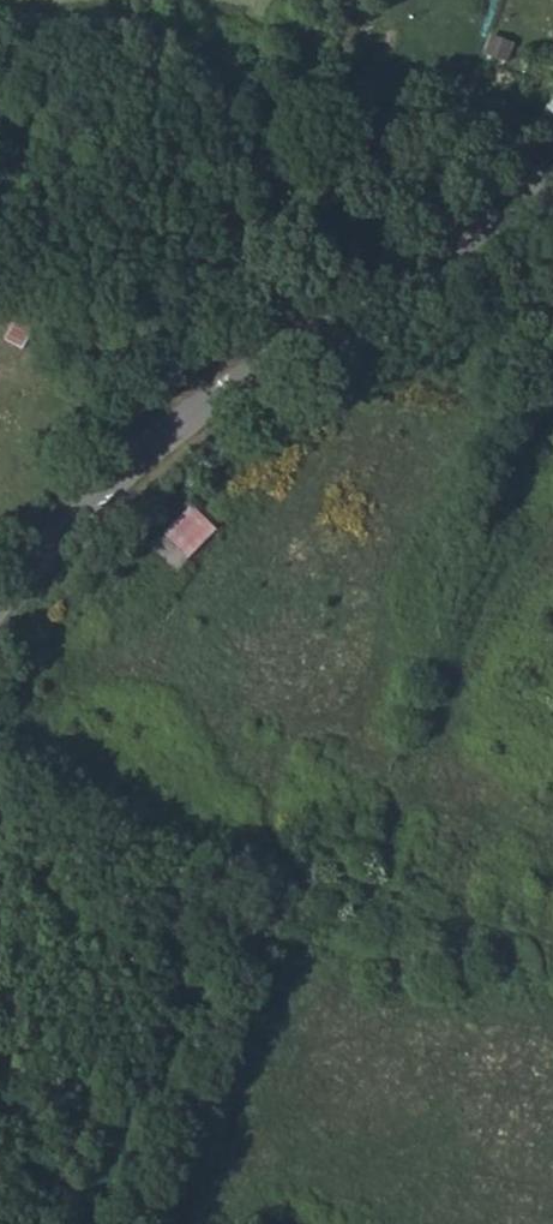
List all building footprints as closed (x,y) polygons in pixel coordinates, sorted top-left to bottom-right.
[(152,545),(180,569),(218,524),(190,500),(152,545)]
